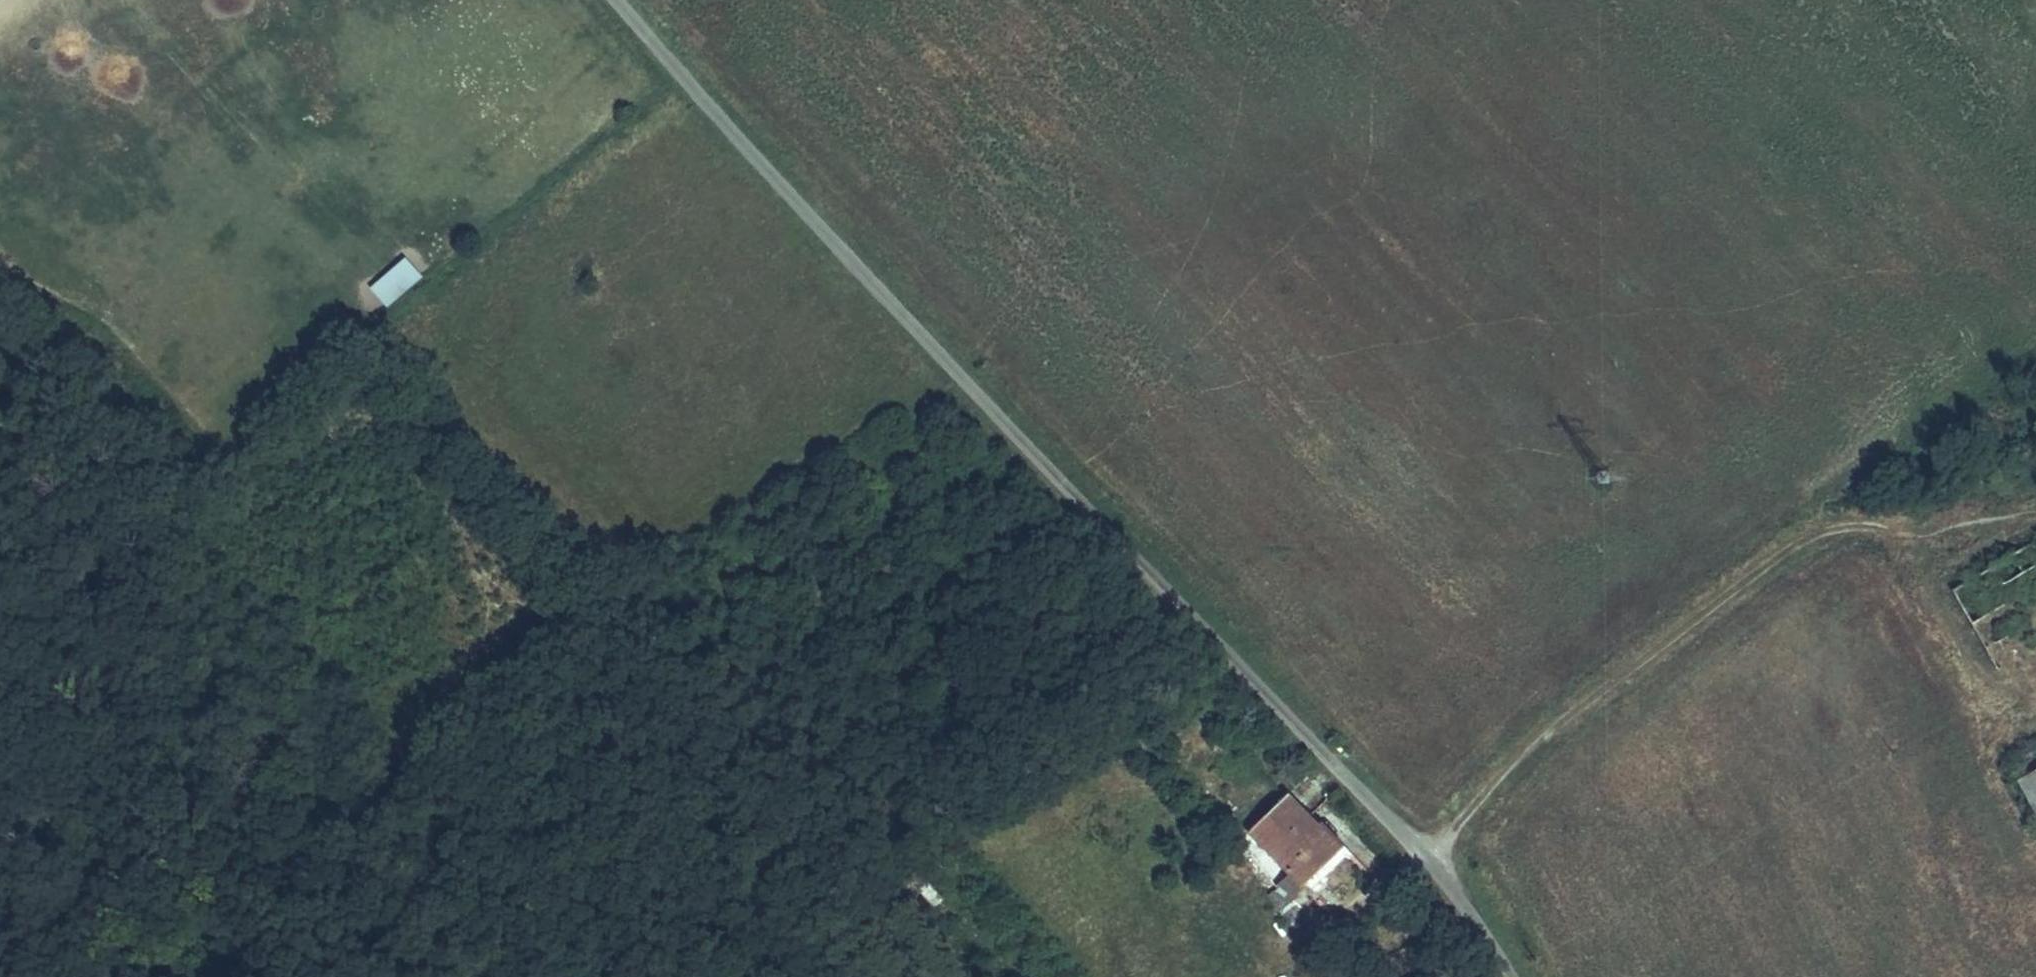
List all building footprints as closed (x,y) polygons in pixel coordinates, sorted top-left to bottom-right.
[(387,307),(423,275),(405,255),(369,287),(387,307)] [(2029,573),(2019,552),(1951,593),(2000,675),(2035,653),(2035,570),(2029,573)] [(2035,808),(2035,773),(2021,782),(2035,808)] [(1263,866),(1315,920),(1353,883),(1300,829),(1263,866)]
